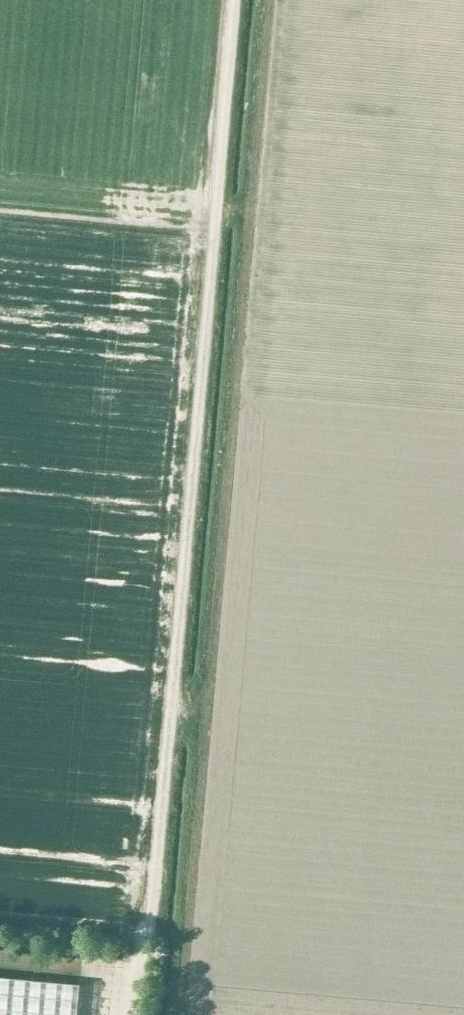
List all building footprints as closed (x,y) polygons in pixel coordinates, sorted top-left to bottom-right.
[(79,986),(0,979),(0,1014),(77,1014),(79,986)]
